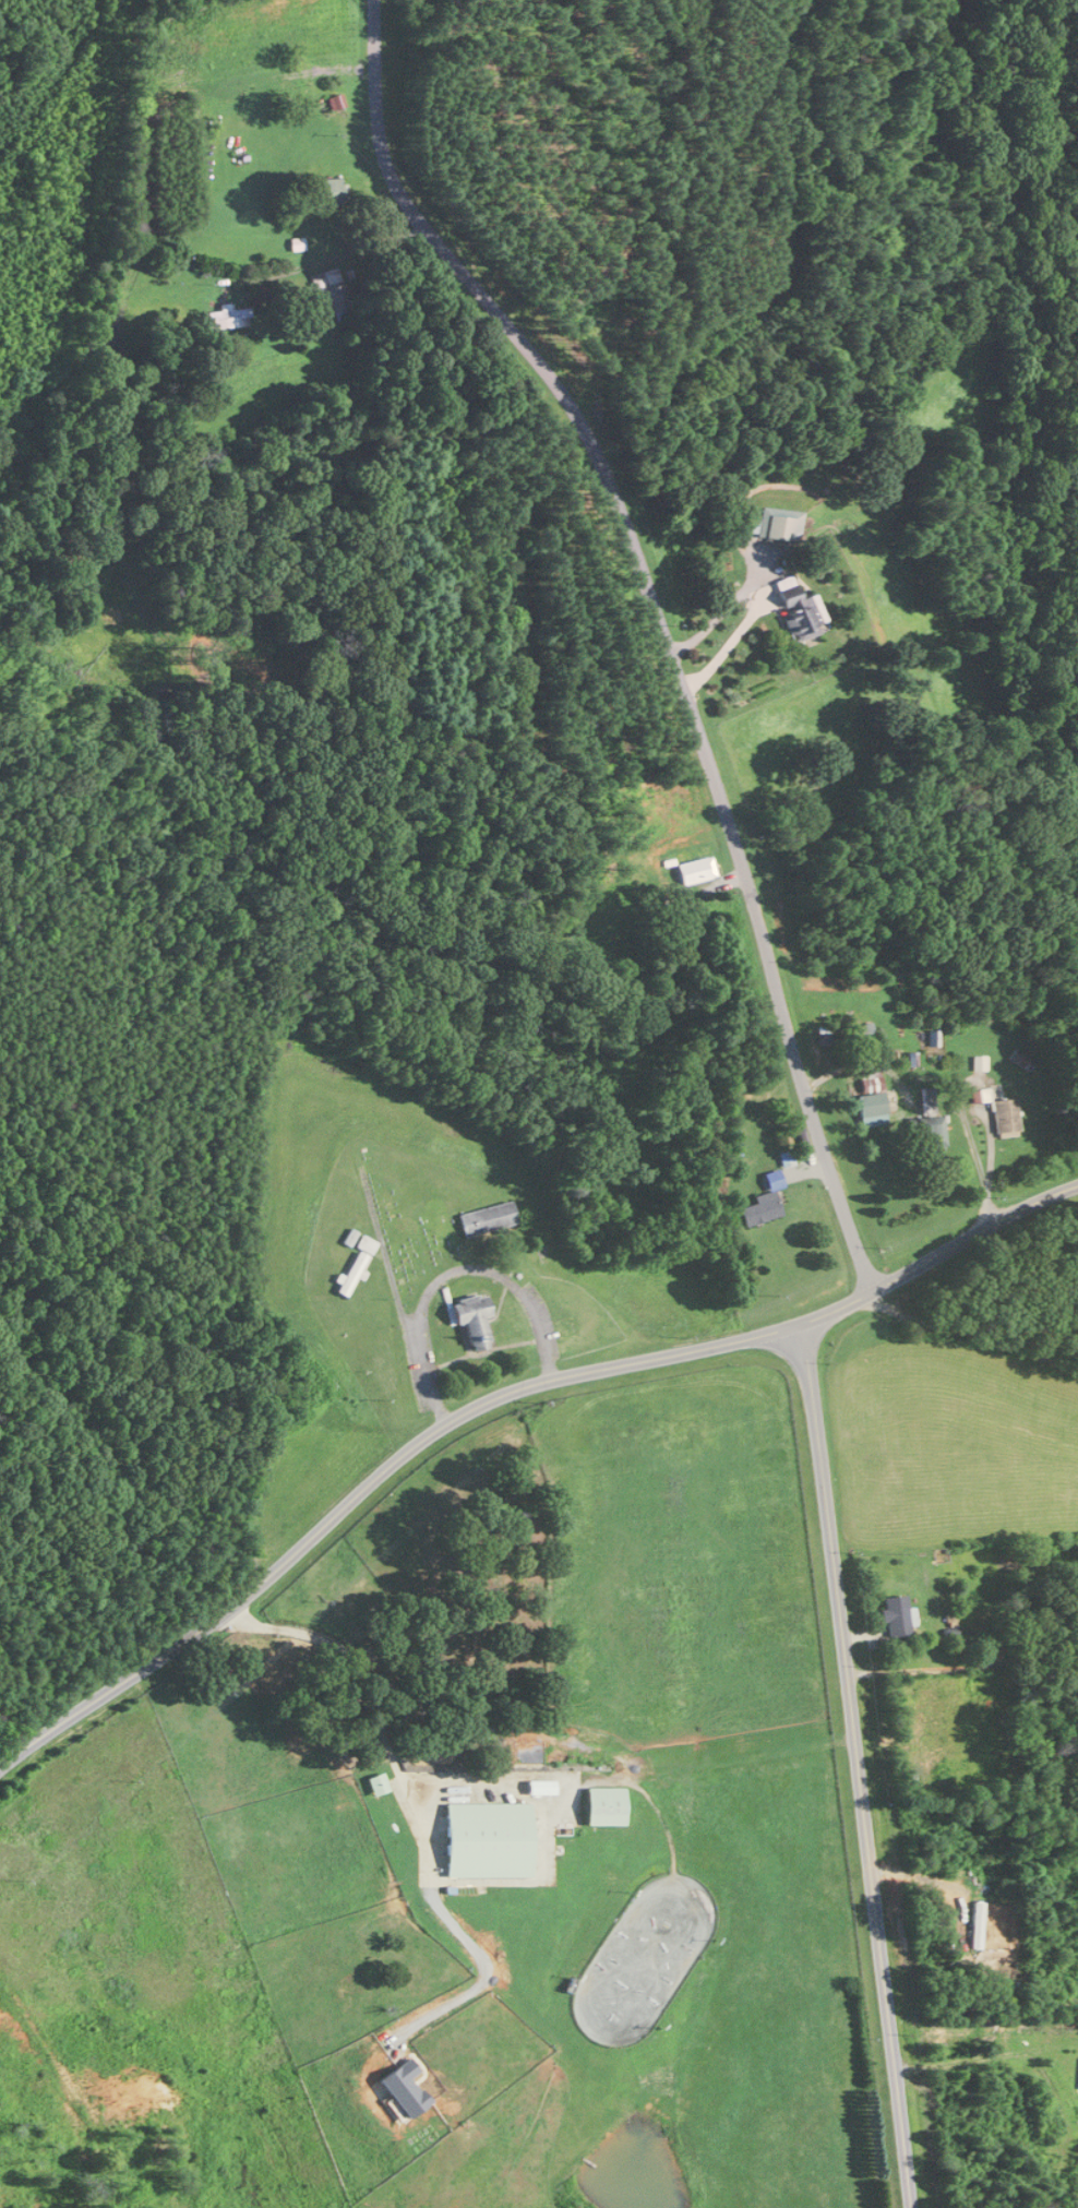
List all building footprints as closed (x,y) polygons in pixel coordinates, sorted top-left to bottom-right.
[(322,179),(322,205),(342,205),(342,179),(322,179)] [(329,300),(335,321),(351,317),(337,268),(310,275),(318,303),(329,300)] [(221,304),(222,311),(210,312),(210,329),(252,328),(251,308),(235,309),(234,303),(221,304)] [(795,542),(798,512),(757,506),(755,522),(747,521),(745,535),(795,542)] [(808,593),(799,596),(795,582),(773,589),(788,641),(820,631),(808,593)] [(678,862),(680,883),(710,880),(707,858),(678,862)] [(854,1095),(856,1117),(885,1114),(883,1092),(854,1095)] [(921,1149),(943,1148),(941,1116),(929,1116),(928,1093),(918,1093),(921,1149)] [(996,1136),(1017,1135),(1016,1099),(995,1100),(996,1136)] [(781,1216),(773,1189),(781,1187),(775,1170),(763,1174),(769,1192),(751,1197),(753,1203),(738,1207),(744,1227),(781,1216)] [(459,1214),(465,1236),(517,1221),(511,1201),(459,1214)] [(356,1245),(371,1254),(378,1242),(362,1233),(356,1245)] [(370,1255),(347,1296),(337,1290),(360,1250),(370,1255)] [(486,1294),(479,1296),(478,1293),(457,1298),(458,1301),(452,1303),(454,1313),(457,1324),(464,1323),(470,1346),(471,1345),(472,1349),(481,1347),(489,1346),(487,1339),(490,1338),(484,1316),(491,1314),(486,1294)] [(915,1634),(911,1595),(885,1598),(889,1637),(915,1634)] [(369,1778),(374,1796),(389,1792),(384,1774),(369,1778)] [(626,1788),(589,1788),(589,1826),(626,1826),(626,1788)] [(537,1876),(535,1803),(451,1805),(453,1878),(537,1876)] [(985,1949),(985,1902),(973,1902),(973,1949),(985,1949)]
